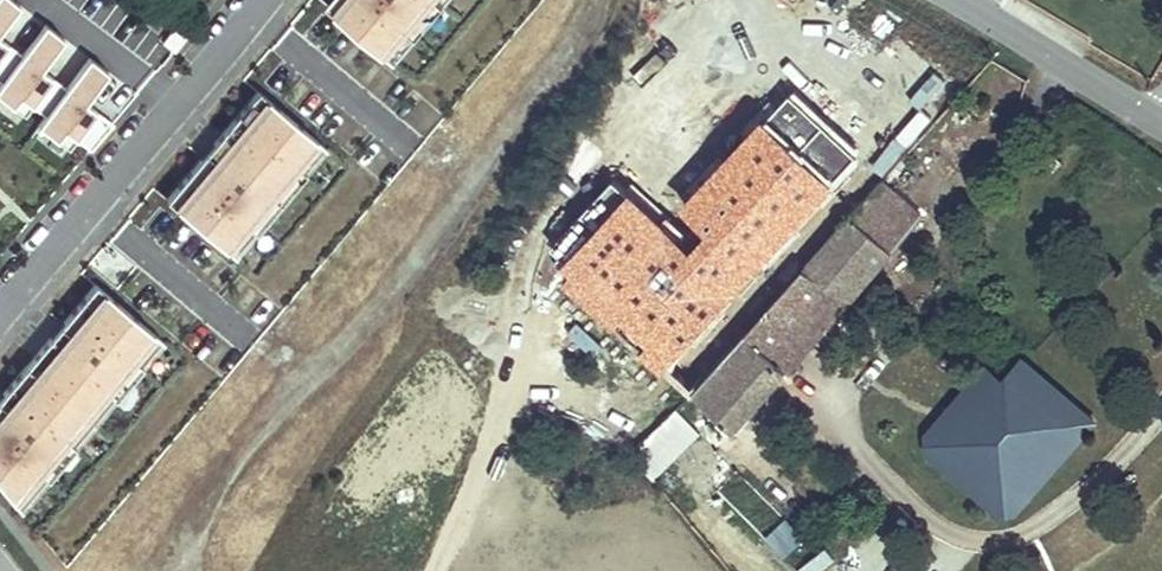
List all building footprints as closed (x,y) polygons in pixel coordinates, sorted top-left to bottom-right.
[(1,86),(0,87),(0,104),(26,123),(35,112),(45,120),(36,132),(62,151),(71,139),(90,154),(110,128),(84,108),(110,74),(89,58),(65,89),(42,72),(67,39),(44,22),(21,52),(2,37),(24,8),(14,0),(0,0),(0,85),(1,86)] [(330,5),(398,59),(450,0),(334,0),(330,5)] [(789,19),(784,15),(760,50),(765,53),(789,19)] [(1019,107),(1022,82),(1000,78),(996,104),(1019,107)] [(323,146),(255,91),(168,198),(235,253),(323,146)] [(883,182),(830,242),(867,276),(922,215),(883,182)] [(567,277),(608,314),(662,256),(620,218),(567,277)] [(850,295),(867,276),(830,242),(813,261),(850,295)] [(105,246),(91,273),(120,287),(133,261),(105,246)] [(662,256),(608,314),(647,350),(702,293),(693,284),(694,283),(673,263),(671,265),(662,256)] [(763,318),(693,393),(731,427),(850,295),(813,261),(763,318)] [(95,284),(0,398),(0,485),(20,512),(74,447),(65,439),(107,389),(116,397),(163,340),(95,284)] [(702,293),(647,350),(693,393),(747,334),(702,293)] [(966,430),(949,414),(933,435),(924,457),(1002,522),(1020,519),(1099,425),(1024,363),(1005,385),(966,430)] [(949,414),(966,430),(1005,385),(986,369),(949,414)] [(700,434),(676,410),(631,455),(653,481),(700,434)] [(765,540),(785,559),(805,538),(785,519),(765,540)]
